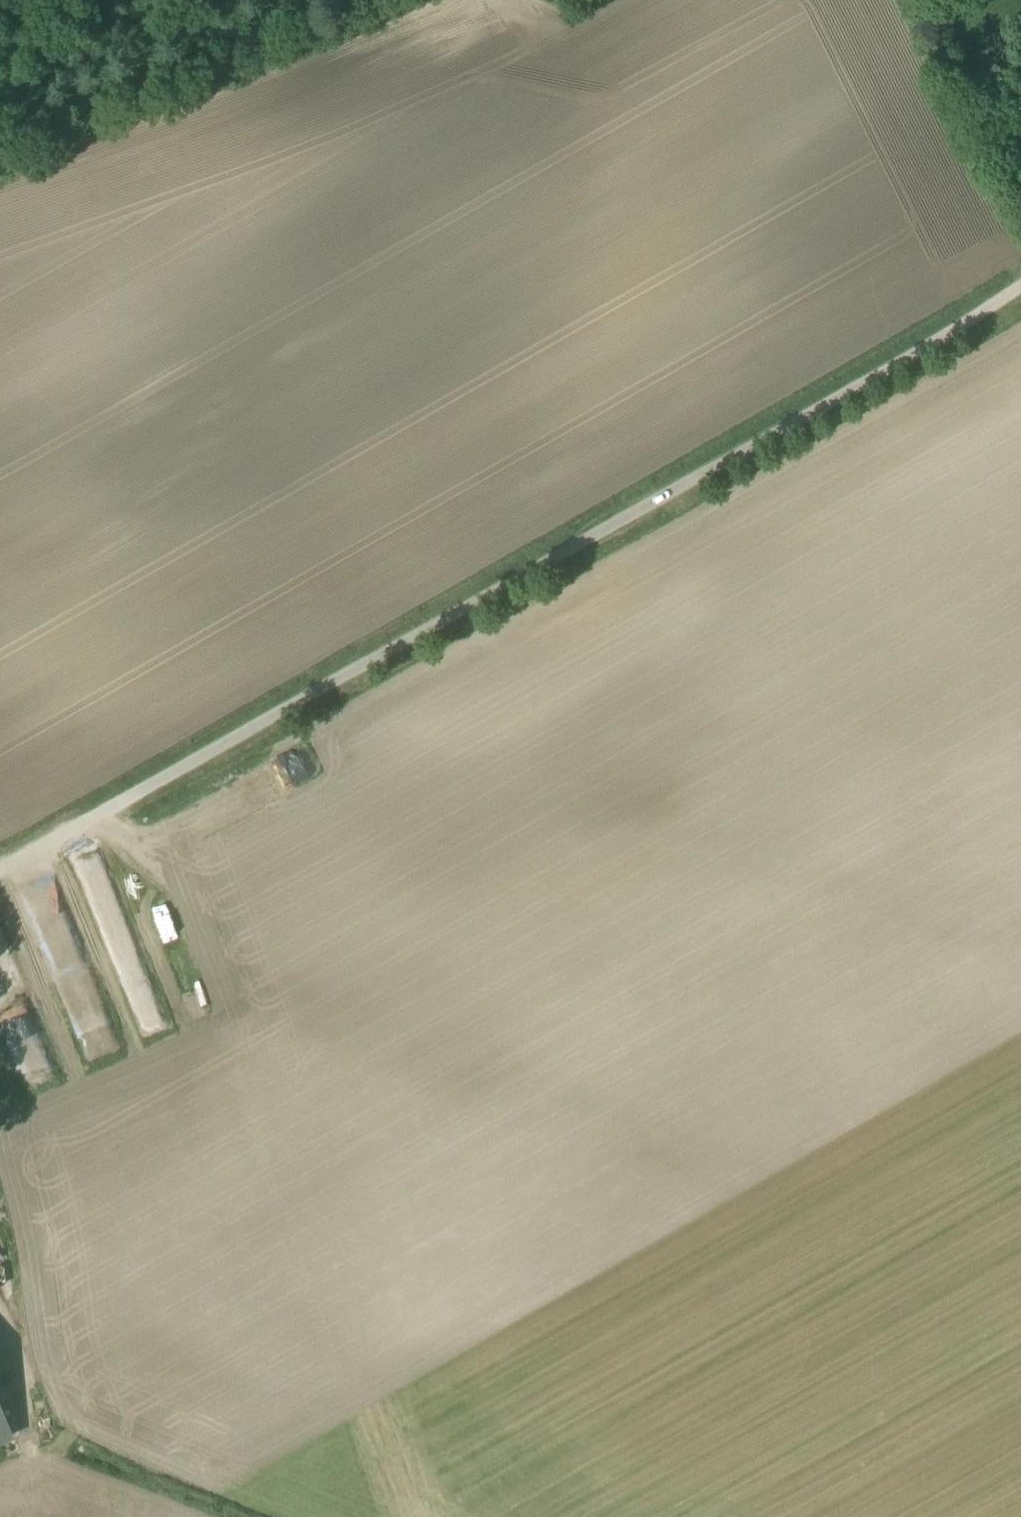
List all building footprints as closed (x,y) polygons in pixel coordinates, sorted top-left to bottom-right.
[(12,1434),(6,1418),(0,1403),(0,1439),(12,1434)]
